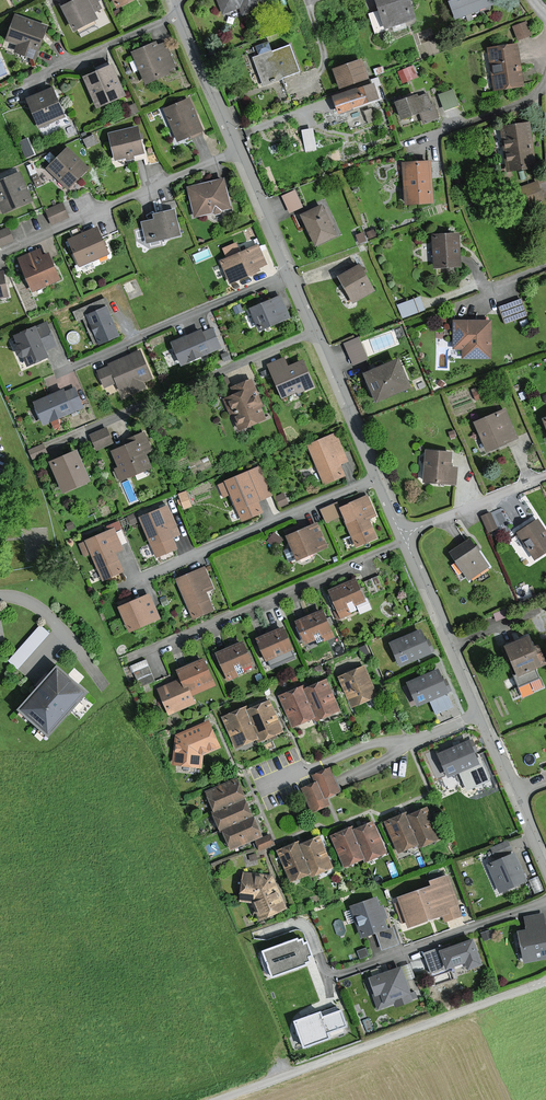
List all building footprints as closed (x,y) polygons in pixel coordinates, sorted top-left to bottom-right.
[(97,0),(76,0),(62,7),(74,29),(96,18),(93,12),(101,8),(97,0)] [(118,9),(136,0),(113,0),(118,9)] [(223,14),(239,7),(243,16),(264,7),(262,0),(217,0),(223,14)] [(385,28),(414,19),(407,0),(376,0),(385,28)] [(449,1),(455,18),(493,4),(491,0),(453,0),(449,1)] [(46,27),(15,16),(6,40),(19,45),(17,51),(35,58),(46,27)] [(526,22),(512,27),(517,41),(530,36),(526,22)] [(156,42),(131,54),(145,85),(170,74),(168,68),(175,65),(165,44),(158,48),(156,42)] [(290,45),(272,52),(271,51),(268,42),(256,46),(259,55),(253,57),(263,85),(300,72),(290,45)] [(518,44),(489,48),(495,90),(524,86),(518,44)] [(361,59),(333,69),(340,88),(368,78),(367,76),(361,59)] [(112,65),(84,77),(97,107),(125,96),(112,65)] [(416,77),(412,67),(399,72),(403,82),(416,77)] [(374,83),(370,84),(368,79),(340,89),(331,92),(333,97),(339,113),(363,104),(366,103),(379,98),(374,83)] [(65,117),(52,87),(26,98),(40,128),(65,117)] [(457,105),(451,90),(438,96),(444,111),(457,105)] [(418,94),(396,101),(402,117),(420,111),(424,123),(438,118),(433,105),(431,105),(427,95),(419,98),(418,94)] [(188,99),(164,109),(177,141),(202,131),(188,99)] [(529,124),(504,127),(509,171),(534,168),(529,124)] [(137,127),(109,133),(116,160),(144,154),(137,127)] [(315,149),(312,129),(302,131),(305,150),(315,149)] [(68,149),(48,169),(68,189),(88,168),(68,149)] [(430,161),(403,163),(406,204),(432,202),(430,161)] [(0,181),(0,204),(4,212),(31,201),(20,173),(0,181)] [(224,178),(187,187),(195,217),(231,208),(224,178)] [(526,202),(542,198),(538,179),(521,183),(526,202)] [(301,207),(294,192),(283,196),(290,212),(301,207)] [(173,198),(152,204),(154,211),(175,204),(173,198)] [(67,217),(61,204),(46,211),(52,223),(67,217)] [(323,204),(301,216),(316,245),(338,234),(323,204)] [(179,235),(174,210),(154,214),(155,219),(143,222),(147,242),(179,235)] [(8,228),(0,232),(0,246),(13,240),(8,228)] [(97,228),(68,241),(79,266),(108,253),(97,228)] [(459,234),(433,235),(435,266),(460,265),(459,234)] [(268,267),(259,245),(240,253),(236,244),(223,249),(227,258),(221,261),(231,283),(268,267)] [(37,250),(19,258),(32,291),(59,279),(48,254),(40,257),(37,250)] [(360,265),(339,277),(353,302),(374,291),(360,265)] [(133,291),(130,283),(123,285),(127,293),(133,291)] [(290,317),(280,295),(249,308),(256,325),(258,325),(260,330),(290,317)] [(83,318),(94,344),(98,343),(98,344),(119,335),(107,306),(104,299),(73,312),(77,321),(83,318)] [(418,299),(398,307),(403,318),(423,310),(418,299)] [(490,321),(454,321),(454,347),(463,347),(463,358),(490,358),(490,321)] [(26,366),(48,357),(46,353),(57,348),(46,322),(35,327),(13,336),(17,344),(15,350),(16,353),(17,355),(23,358),(26,366)] [(172,343),(182,364),(210,352),(220,348),(212,328),(202,333),(201,330),(172,343)] [(356,339),(344,345),(353,365),(366,359),(356,339)] [(140,351),(109,364),(110,368),(100,372),(106,386),(116,381),(120,391),(130,386),(133,394),(146,388),(142,381),(151,377),(140,351)] [(283,358),(268,365),(283,398),(313,385),(303,361),(287,368),(283,358)] [(397,359),(364,374),(376,401),(409,386),(397,359)] [(239,430),(266,419),(253,387),(250,380),(232,388),(234,394),(226,398),(239,430)] [(63,391),(34,404),(43,426),(82,409),(73,390),(64,394),(63,391)] [(504,411),(474,423),(486,451),(516,439),(504,411)] [(106,429),(90,436),(95,448),(112,441),(106,429)] [(131,444),(114,452),(121,468),(116,470),(121,480),(152,466),(146,454),(152,451),(144,433),(129,439),(131,444)] [(334,434),(308,445),(325,484),(344,475),(339,464),(346,461),(334,434)] [(46,453),(42,445),(28,451),(32,459),(46,453)] [(76,450),(49,462),(63,492),(90,480),(76,450)] [(451,452),(428,450),(425,481),(455,484),(456,469),(449,469),(451,452)] [(258,468),(219,485),(224,497),(231,494),(242,521),(262,512),(257,501),(270,496),(258,468)] [(190,506),(185,492),(179,494),(184,509),(190,506)] [(366,498),(339,510),(356,550),(378,541),(369,522),(376,519),(366,498)] [(325,521),(339,515),(333,501),(319,506),(325,521)] [(487,529),(502,523),(496,507),(481,514),(487,529)] [(167,508),(141,519),(157,559),(176,551),(172,539),(179,536),(167,508)] [(516,535),(535,564),(545,557),(545,531),(539,520),(516,535)] [(315,523),(286,536),(296,560),(325,546),(315,523)] [(123,549),(114,529),(79,544),(84,555),(91,552),(103,580),(122,571),(114,553),(123,549)] [(471,539),(448,554),(468,584),(490,569),(471,539)] [(204,568),(177,580),(194,619),(213,610),(206,593),(214,590),(204,568)] [(356,581),(329,592),(337,610),(334,612),(337,619),(350,613),(345,603),(352,599),(355,605),(365,601),(356,581)] [(149,595),(120,607),(130,631),(159,618),(149,595)] [(322,611),(296,622),(305,643),(314,639),(313,635),(320,632),(323,640),(333,636),(322,611)] [(17,666),(50,631),(41,622),(8,657),(17,666)] [(283,629),(257,639),(266,660),(292,649),(283,629)] [(420,631),(390,643),(395,655),(396,657),(399,666),(434,652),(429,640),(424,642),(420,631)] [(529,636),(505,646),(518,676),(515,677),(518,686),(538,677),(534,669),(545,664),(538,646),(534,648),(529,636)] [(242,643),(217,654),(227,677),(236,673),(244,670),(252,666),(242,643)] [(146,657),(130,663),(138,684),(154,678),(146,657)] [(203,659),(179,670),(183,679),(191,696),(215,685),(203,659)] [(377,696),(364,666),(339,677),(352,707),(377,696)] [(85,693),(57,668),(39,687),(19,709),(48,735),(85,693)] [(437,670),(407,683),(411,693),(407,695),(411,706),(417,704),(418,705),(451,692),(445,680),(442,681),(437,670)] [(194,703),(191,696),(183,679),(159,689),(171,713),(194,703)] [(340,710),(327,680),(303,690),(315,717),(317,720),(340,710)] [(293,727),(315,717),(303,690),(302,686),(279,696),(293,727)] [(282,732),(269,701),(248,710),(260,739),(261,741),(282,732)] [(236,749),(260,739),(248,710),(247,706),(223,716),(236,749)] [(173,764),(201,767),(202,755),(219,748),(209,723),(176,735),(173,764)] [(478,764),(468,742),(438,755),(448,776),(478,764)] [(316,782),(324,799),(340,792),(329,768),(313,776),(316,782)] [(206,793),(214,811),(246,799),(238,780),(206,793)] [(327,806),(324,799),(316,782),(301,789),(313,813),(327,806)] [(246,799),(214,811),(221,830),(253,817),(246,799)] [(439,840),(427,809),(407,817),(418,843),(420,848),(439,840)] [(398,852),(418,843),(407,817),(406,813),(385,821),(398,852)] [(229,849),(261,836),(253,817),(221,830),(229,849)] [(386,853),(373,823),(353,831),(365,858),(366,861),(386,853)] [(344,867),(365,858),(353,831),(352,827),(331,836),(344,867)] [(274,844),(270,835),(256,841),(260,850),(274,844)] [(332,868),(321,838),(301,846),(311,873),(312,875),(332,868)] [(290,881),(311,873),(301,846),(299,841),(278,850),(290,881)] [(508,842),(491,849),(496,859),(513,852),(508,842)] [(516,854),(487,866),(498,893),(527,882),(516,854)] [(239,900),(253,903),(260,919),(286,908),(272,876),(243,872),(239,900)] [(442,915),(444,921),(461,916),(448,875),(430,881),(432,886),(398,897),(408,926),(442,915)] [(397,944),(392,928),(387,929),(384,918),(387,917),(383,906),(380,907),(377,897),(351,907),(362,937),(377,933),(382,949),(397,944)] [(518,932),(523,961),(545,957),(545,921),(545,913),(524,917),(527,930),(518,932)] [(256,944),(269,983),(314,967),(301,929),(256,944)] [(425,956),(432,974),(445,969),(466,962),(468,969),(481,965),(472,939),(439,951),(425,956)] [(404,966),(363,980),(374,1014),(393,1007),(395,1012),(417,1004),(404,966)] [(324,1011),(295,1021),(305,1050),(332,1041),(329,1033),(349,1026),(344,1010),(326,1016),(324,1011)]
